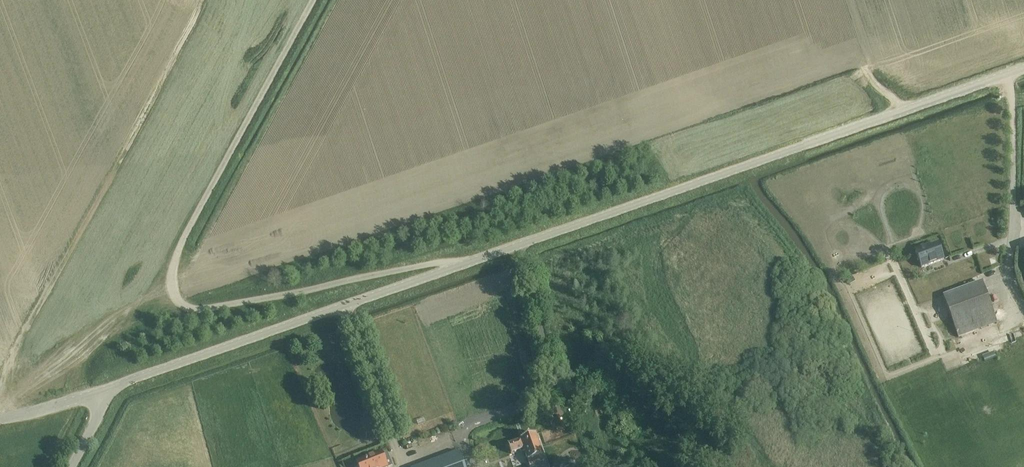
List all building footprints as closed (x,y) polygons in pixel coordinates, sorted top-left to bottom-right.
[(679,154),(675,143),(665,147),(669,158),(679,154)] [(656,158),(662,166),(667,163),(660,151),(656,153),(657,157),(656,158)] [(922,268),(944,260),(938,245),(926,250),(925,248),(916,252),(922,268)] [(997,324),(982,282),(943,297),(958,338),(997,324)] [(1004,340),(1011,337),(1006,329),(1000,332),(1004,340)] [(511,455),(524,450),(530,466),(548,466),(536,435),(520,440),(521,441),(508,445),(511,455)] [(357,462),(359,466),(391,466),(393,466),(387,452),(383,454),(382,452),(357,462)] [(459,452),(418,466),(465,466),(459,452)]
